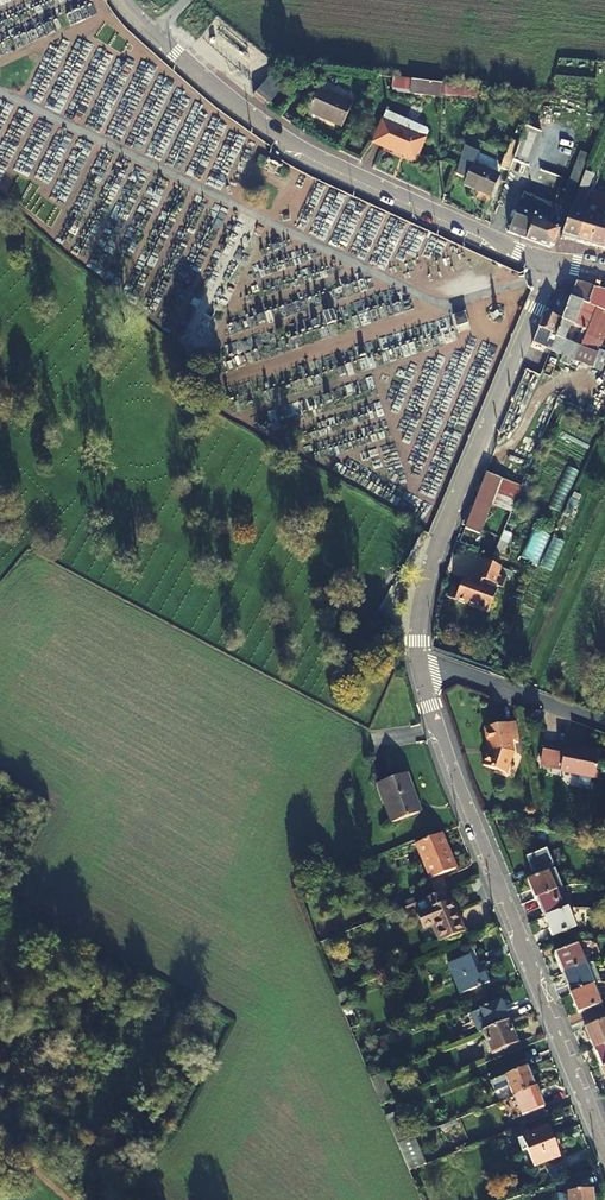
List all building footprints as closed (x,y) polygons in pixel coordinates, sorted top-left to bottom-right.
[(410,80),(393,77),(392,87),(409,90),(410,80)] [(272,85),(266,80),(254,94),(261,99),(268,105),(280,91),(272,85)] [(439,94),(489,101),(494,92),(410,80),(409,90),(409,92),(438,96),(439,94)] [(340,128),(351,105),(318,89),(308,110),(322,116),(321,119),(340,128)] [(604,114),(604,111),(593,106),(590,106),(588,113),(597,116),(603,119),(604,114)] [(584,153),(589,155),(603,119),(597,116),(584,153)] [(419,144),(376,127),(368,148),(410,165),(419,144)] [(509,157),(517,140),(511,138),(505,155),(509,157)] [(523,193),(508,231),(548,246),(554,244),(589,155),(584,153),(561,208),(559,214),(558,214),(555,219),(549,217),(554,205),(523,193)] [(463,184),(489,195),(498,175),(472,164),(463,184)] [(599,174),(595,185),(604,189),(604,188),(604,176),(599,174)] [(577,241),(590,245),(602,205),(604,200),(591,196),(589,201),(577,241)] [(562,236),(577,241),(589,201),(576,197),(562,236)] [(604,240),(604,218),(603,217),(604,211),(604,206),(604,205),(602,205),(590,245),(602,248),(604,240)] [(575,360),(604,292),(594,288),(594,286),(576,281),(569,299),(549,352),(565,358),(564,362),(573,365),(575,360)] [(575,360),(600,372),(604,361),(604,354),(598,351),(604,335),(604,289),(594,286),(594,288),(604,292),(575,360)] [(544,312),(534,338),(536,339),(533,345),(549,352),(569,299),(560,295),(552,315),(544,312)] [(465,311),(454,315),(457,326),(469,323),(465,311)] [(486,473),(465,528),(480,533),(494,495),(501,477),(486,472),(486,473)] [(521,486),(501,477),(494,495),(514,503),(521,486)] [(471,606),(489,563),(484,561),(475,583),(463,578),(459,588),(455,599),(471,606)] [(489,563),(471,606),(488,613),(496,592),(484,587),(486,582),(501,589),(505,580),(498,577),(502,568),(489,563)] [(448,597),(455,599),(459,588),(453,586),(448,597)] [(487,769),(510,777),(518,755),(515,744),(522,743),(518,725),(488,731),(492,754),(487,769)] [(560,773),(594,780),(599,753),(584,750),(583,753),(565,750),(564,751),(543,746),(541,758),(542,759),(541,766),(560,770),(560,773)] [(416,796),(406,771),(377,782),(392,822),(418,812),(413,797),(416,796)] [(457,868),(443,832),(418,842),(432,878),(457,868)] [(526,880),(534,899),(536,898),(556,890),(562,887),(554,868),(552,869),(550,864),(552,863),(546,848),(525,856),(532,872),(534,871),(536,876),(526,880)] [(536,898),(543,917),(564,909),(567,907),(572,907),(563,887),(562,887),(556,890),(536,898)] [(445,894),(427,901),(430,909),(418,914),(422,926),(433,921),(441,942),(465,933),(453,901),(448,902),(445,894)] [(567,907),(564,909),(543,917),(551,936),(574,926),(567,907)] [(553,953),(561,974),(585,965),(576,943),(553,953)] [(468,955),(447,964),(460,993),(487,982),(483,973),(477,976),(468,955)] [(561,974),(569,994),(592,983),(593,983),(585,965),(561,974)] [(592,983),(569,994),(577,1013),(600,1004),(592,983)] [(345,991),(335,995),(343,1013),(352,1009),(345,991)] [(479,1032),(483,1031),(508,1021),(500,1001),(471,1013),(479,1032)] [(604,1043),(604,1019),(583,1027),(592,1048),(604,1043)] [(508,1021),(483,1031),(492,1053),(517,1043),(508,1021)] [(600,1067),(604,1065),(604,1043),(592,1048),(600,1067)] [(524,1059),(512,1064),(515,1071),(491,1080),(496,1092),(509,1086),(512,1095),(514,1094),(534,1085),(524,1059)] [(534,1085),(514,1094),(522,1115),(543,1107),(534,1085)] [(524,1124),(514,1128),(523,1150),(527,1148),(522,1135),(528,1133),(524,1124)] [(547,1126),(528,1133),(522,1135),(527,1148),(534,1165),(558,1155),(547,1126)] [(591,1189),(567,1192),(568,1199),(592,1199),(591,1189)]
